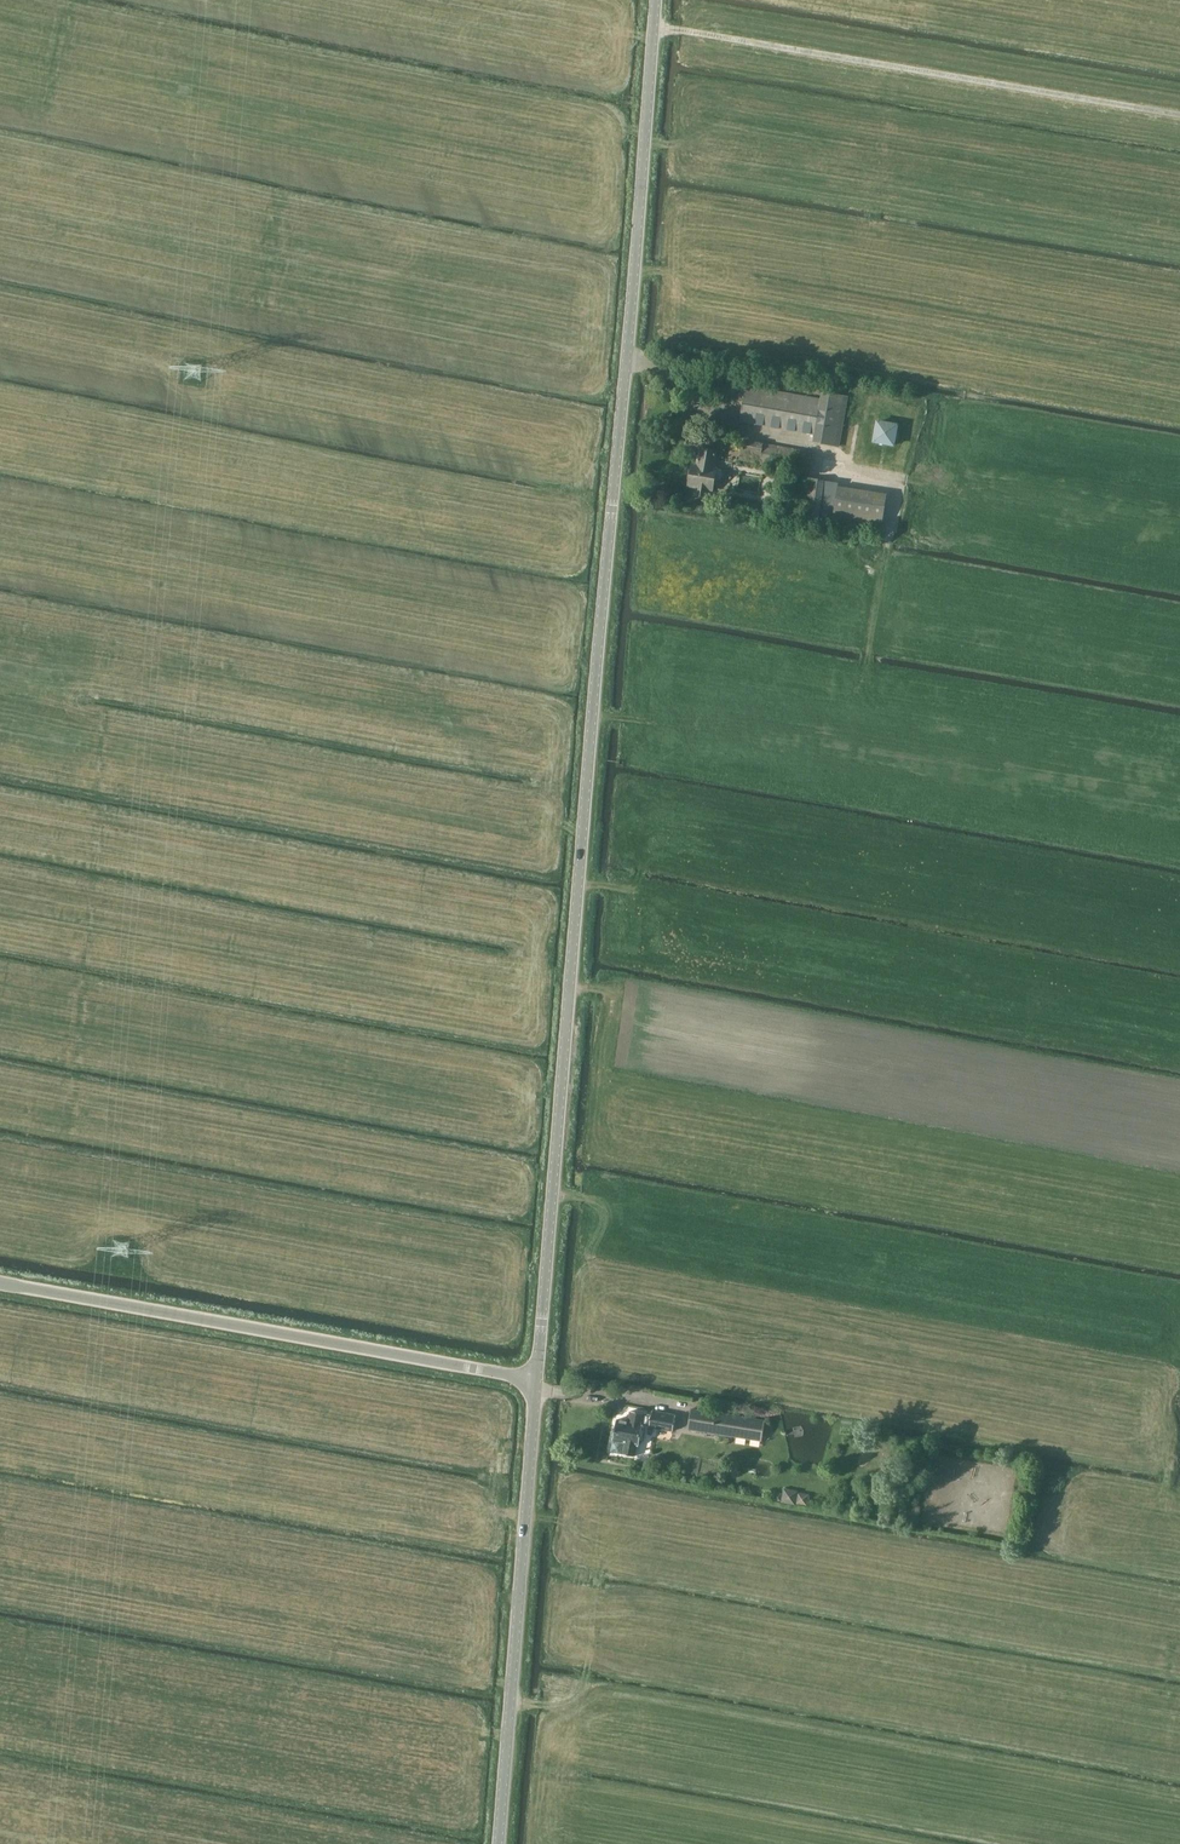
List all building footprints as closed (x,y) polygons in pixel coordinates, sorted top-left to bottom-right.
[(815,435),(814,442),(839,446),(848,398),(822,393),(821,400),(747,387),(741,422),(815,435)] [(897,426),(878,422),(874,442),(893,446),(897,426)] [(814,453),(743,441),(740,460),(810,473),(814,453)] [(707,490),(712,491),(714,479),(716,480),(718,480),(720,478),(721,477),(722,475),(721,473),(720,471),(718,470),(716,470),(716,469),(713,469),(717,453),(700,449),(697,466),(692,465),(688,486),(696,488),(695,495),(706,497),(707,490)] [(881,531),(886,495),(838,487),(833,523),(881,531)] [(695,1408),(692,1429),(761,1442),(765,1421),(695,1408)] [(616,1419),(610,1452),(634,1456),(636,1444),(638,1445),(642,1424),(650,1426),(649,1429),(673,1434),(676,1416),(653,1412),(652,1415),(630,1411),(628,1422),(616,1419)] [(782,1502),(783,1494),(775,1492),(773,1500),(782,1502)] [(796,1504),(808,1506),(810,1495),(798,1492),(796,1504)]
